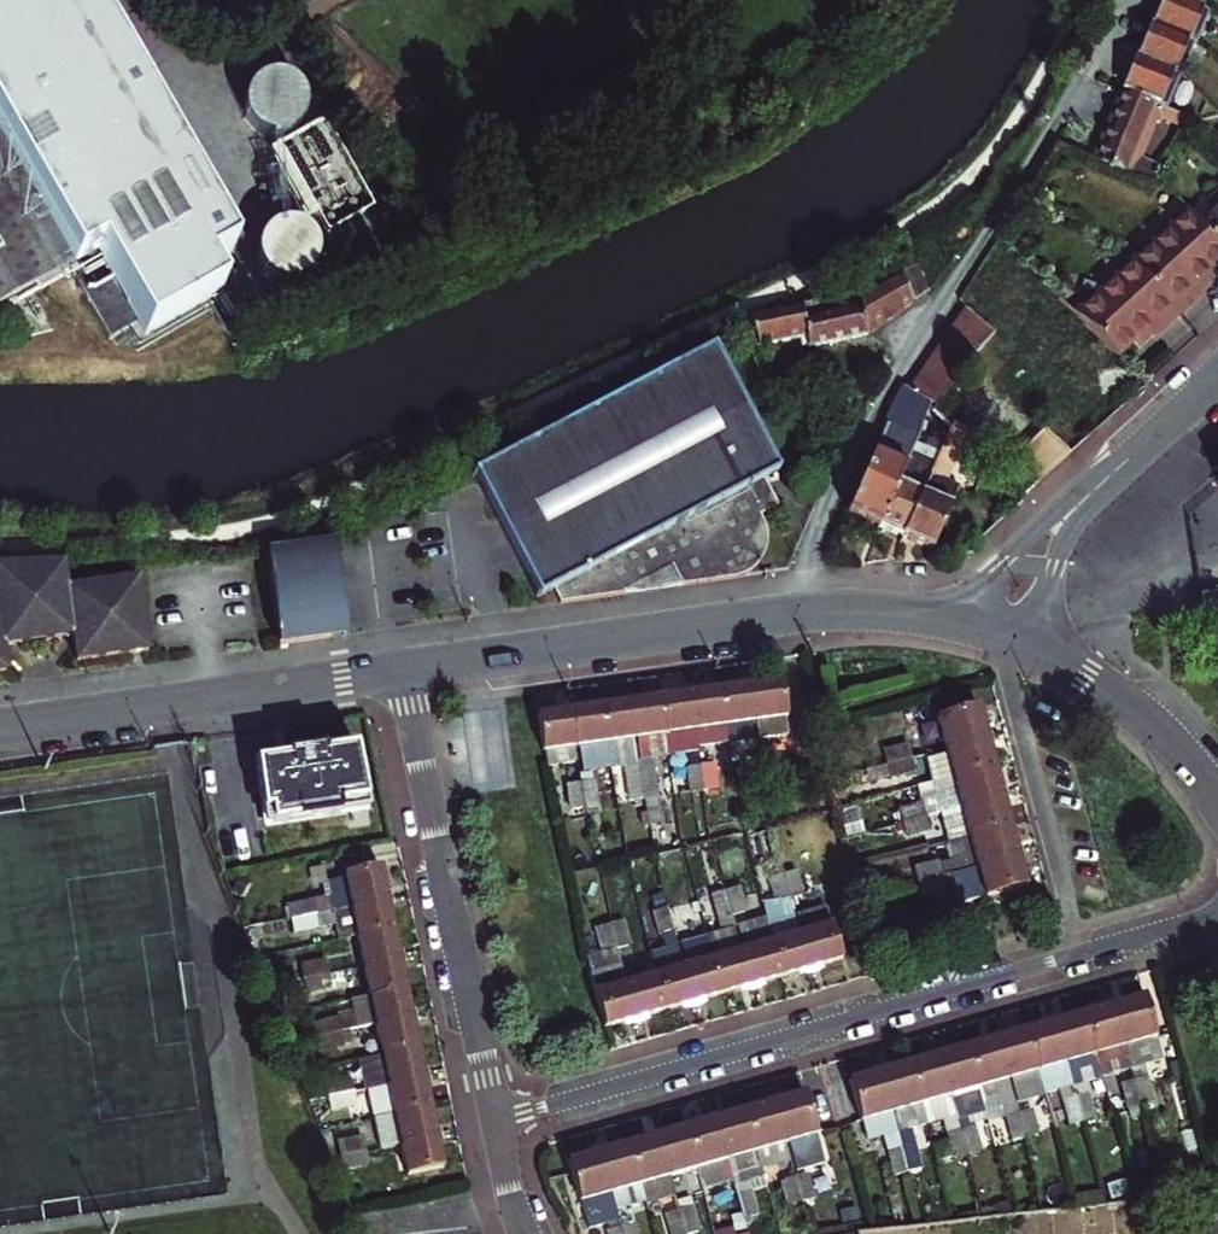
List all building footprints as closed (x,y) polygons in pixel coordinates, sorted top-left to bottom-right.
[(88,256),(94,264),(71,278),(100,343),(128,326),(136,343),(209,302),(195,278),(220,261),(76,0),(0,0),(0,306),(88,256)] [(1177,40),(1204,51),(1215,21),(1193,0),(1191,3),(1183,0),(1159,0),(1148,28),(1177,40)] [(1177,40),(1148,28),(1137,58),(1166,69),(1177,40)] [(1152,105),(1166,69),(1137,58),(1122,93),(1152,105)] [(1122,93),(1110,125),(1140,136),(1152,105),(1122,93)] [(1162,108),(1186,117),(1190,107),(1166,98),(1162,108)] [(1186,117),(1162,108),(1159,116),(1182,125),(1186,117)] [(1122,180),(1140,136),(1110,125),(1094,165),(1122,180)] [(293,210),(286,203),(277,198),(266,197),(256,199),(246,204),(239,213),(235,223),(235,234),(239,245),(246,253),(255,259),(265,261),(276,260),(285,256),(293,249),(298,240),(300,230),(298,219),(293,210)] [(1204,240),(1217,251),(1217,225),(1204,240)] [(1217,275),(1217,251),(1204,240),(1190,229),(1142,276),(1190,323),(1211,301),(1202,291),(1216,278),(1217,275)] [(914,303),(905,273),(888,281),(898,313),(914,303)] [(1190,323),(1142,276),(1087,329),(1124,367),(1140,351),(1155,337),(1164,347),(1190,323)] [(1211,301),(1217,295),(1217,280),(1216,278),(1202,291),(1211,301)] [(869,289),(780,308),(746,316),(748,331),(750,345),(792,340),(793,347),(799,346),(800,348),(860,339),(898,313),(888,281),(869,289)] [(966,310),(930,364),(951,379),(964,357),(965,358),(989,330),(966,310)] [(1150,361),(1164,347),(1155,337),(1140,351),(1150,361)] [(548,590),(555,605),(623,595),(622,593),(672,569),(675,588),(730,580),(742,575),(749,571),(755,567),(759,562),(761,557),(765,546),(765,538),(762,528),(758,519),(775,510),(761,483),(775,476),(711,353),(623,404),(472,484),(533,598),(548,590)] [(930,364),(911,391),(929,400),(927,407),(932,411),(951,379),(930,364)] [(908,390),(903,387),(848,513),(879,527),(906,465),(917,439),(927,407),(929,400),(911,391),(908,390)] [(928,480),(903,537),(932,550),(959,488),(942,481),(964,430),(948,424),(946,426),(949,430),(928,480)] [(1071,456),(1046,433),(1021,460),(1043,481),(1071,456)] [(903,537),(928,480),(911,473),(914,468),(906,465),(879,527),(903,537)] [(346,635),(332,542),(322,545),(335,636),(346,635)] [(322,545),(264,555),(277,645),(335,636),(322,545)] [(75,662),(147,652),(136,581),(65,591),(61,567),(0,569),(0,673),(4,672),(1,648),(71,638),(75,662)] [(622,593),(623,595),(675,588),(672,569),(622,593)] [(1199,593),(1203,614),(1217,612),(1217,590),(1199,593)] [(780,684),(750,688),(755,724),(758,739),(761,752),(765,775),(799,769),(796,755),(790,755),(788,737),(780,684)] [(719,692),(724,728),(728,744),(758,739),(755,724),(750,688),(719,692)] [(724,728),(719,692),(689,696),(694,733),(698,749),(728,744),(724,728)] [(698,749),(694,733),(689,696),(660,701),(666,737),(670,758),(699,753),(698,749)] [(971,736),(1005,727),(998,698),(962,707),(970,733),(971,736)] [(666,737),(660,701),(629,705),(634,742),(639,762),(650,761),(670,758),(666,737)] [(639,762),(634,742),(629,705),(599,709),(605,746),(608,764),(626,761),(628,773),(640,771),(639,762)] [(599,709),(569,714),(574,750),(605,746),(599,709)] [(574,750),(569,714),(539,718),(545,760),(547,770),(578,765),(574,750)] [(971,739),(953,744),(959,766),(977,761),(978,765),(1013,755),(1005,727),(971,736),(971,739)] [(911,753),(935,746),(932,733),(907,740),(911,753)] [(911,753),(914,764),(939,758),(935,746),(911,753)] [(366,811),(352,748),(254,765),(263,833),(366,811)] [(754,778),(765,775),(761,752),(749,755),(754,778)] [(1021,785),(1013,755),(978,765),(986,794),(1021,785)] [(700,762),(705,785),(716,783),(712,760),(700,762)] [(650,761),(639,762),(640,771),(652,768),(650,761)] [(705,785),(700,762),(688,764),(692,788),(705,785)] [(640,771),(645,794),(656,792),(652,768),(640,771)] [(645,794),(640,771),(628,773),(633,796),(645,794)] [(592,778),(580,781),(585,804),(597,802),(592,778)] [(585,804),(580,781),(569,782),(574,806),(585,804)] [(994,823),(1029,814),(1021,785),(986,794),(966,800),(974,828),(994,823)] [(927,810),(951,804),(947,789),(923,796),(927,810)] [(927,810),(930,822),(954,815),(951,804),(927,810)] [(1002,852),(1036,842),(1029,814),(994,823),(1002,852)] [(975,892),(1045,873),(1036,842),(1002,852),(967,861),(942,867),(945,879),(970,872),(975,892)] [(942,867),(967,861),(963,847),(938,853),(942,867)] [(332,898),(334,910),(386,900),(380,868),(345,876),(346,880),(329,883),(332,898)] [(797,870),(785,873),(790,897),(803,895),(797,870)] [(779,900),(790,897),(785,873),(774,875),(779,900)] [(726,888),(731,913),(744,910),(738,885),(726,888)] [(730,913),(731,913),(726,888),(715,890),(720,915),(730,913)] [(334,910),(332,898),(314,902),(317,914),(334,910)] [(821,898),(792,906),(794,916),(796,927),(806,961),(836,953),(821,898)] [(338,940),(357,936),(392,929),(386,900),(334,910),(317,914),(292,918),(295,931),(334,923),(338,940)] [(667,903),(672,929),(684,927),(679,901),(667,903)] [(292,918),(317,914),(314,902),(290,907),(292,918)] [(672,929),(667,903),(655,905),(661,932),(672,929)] [(730,913),(720,915),(723,929),(733,927),(730,913)] [(777,970),(806,961),(796,927),(794,916),(764,924),(767,935),(777,970)] [(620,917),(609,920),(615,944),(626,942),(620,917)] [(738,943),(749,978),(777,970),(767,935),(764,924),(763,919),(736,927),(740,942),(738,943)] [(632,1010),(621,975),(615,944),(609,920),(598,922),(603,947),(587,950),(594,985),(604,1018),(632,1010)] [(266,924),(244,929),(255,956),(271,953),(266,924)] [(719,986),(749,978),(738,943),(736,944),(733,927),(723,929),(705,934),(705,936),(708,951),(719,986)] [(357,936),(363,966),(398,959),(392,929),(357,936)] [(719,986),(708,951),(705,936),(676,944),(679,959),(690,994),(719,986)] [(404,988),(398,959),(363,966),(369,995),(404,988)] [(661,1002),(690,994),(679,959),(650,967),(661,1002)] [(328,973),(326,960),(301,965),(304,977),(328,973)] [(632,1010),(661,1002),(650,967),(621,975),(632,1010)] [(304,977),(306,990),(331,985),(328,973),(304,977)] [(375,1027),(410,1020),(404,988),(369,995),(375,1027)] [(1133,1003),(1148,1056),(1153,1072),(1160,1097),(1172,1093),(1161,1052),(1176,1047),(1161,994),(1133,1003)] [(1105,1010),(1120,1064),(1148,1056),(1133,1003),(1105,1010)] [(1076,1019),(1091,1072),(1095,1088),(1108,1085),(1125,1080),(1120,1064),(1105,1010),(1076,1019)] [(1095,1088),(1091,1072),(1076,1019),(1045,1028),(1060,1081),(1065,1098),(1084,1092),(1095,1088)] [(365,1059),(416,1049),(410,1020),(375,1027),(359,1030),(365,1059)] [(338,1021),(313,1026),(316,1038),(340,1034),(338,1021)] [(1033,1089),(1060,1081),(1045,1028),(1018,1035),(1033,1089)] [(343,1045),(340,1034),(316,1038),(318,1050),(343,1045)] [(989,1044),(1009,1113),(1012,1125),(1029,1120),(1026,1108),(1037,1105),(1033,1089),(1018,1035),(989,1044)] [(960,1052),(980,1122),(991,1118),(1009,1113),(989,1044),(960,1052)] [(374,1087),(421,1078),(416,1049),(365,1059),(370,1088),(374,1087)] [(931,1060),(951,1130),(968,1125),(980,1122),(960,1052),(931,1060)] [(933,1135),(951,1130),(931,1060),(902,1068),(922,1138),(933,1135)] [(922,1138),(902,1068),(872,1077),(891,1147),(909,1142),(922,1138)] [(1143,1075),(1153,1110),(1163,1107),(1160,1097),(1153,1072),(1143,1075)] [(427,1108),(421,1078),(374,1087),(380,1118),(427,1108)] [(327,1097),(352,1092),(349,1079),(325,1084),(327,1097)] [(1095,1088),(1102,1113),(1115,1109),(1108,1085),(1095,1088)] [(1084,1092),(1091,1116),(1102,1113),(1095,1088),(1084,1092)] [(327,1097),(330,1109),(354,1104),(352,1092),(327,1097)] [(817,1093),(788,1102),(803,1154),(832,1146),(817,1093)] [(788,1102),(759,1110),(769,1144),(774,1162),(803,1154),(788,1102)] [(1037,1105),(1044,1130),(1057,1126),(1050,1102),(1037,1105)] [(1029,1120),(1033,1133),(1044,1130),(1037,1105),(1026,1108),(1029,1120)] [(433,1137),(427,1108),(380,1118),(374,1119),(380,1148),(398,1144),(433,1137)] [(738,1152),(769,1144),(759,1110),(728,1118),(738,1152)] [(710,1161),(738,1152),(728,1118),(700,1126),(710,1161)] [(987,1146),(998,1143),(991,1118),(980,1122),(987,1146)] [(968,1125),(975,1150),(987,1146),(980,1122),(968,1125)] [(700,1126),(671,1135),(681,1169),(696,1164),(701,1183),(715,1179),(710,1161),(700,1126)] [(671,1135),(642,1143),(657,1196),(672,1192),(667,1173),(681,1169),(671,1135)] [(922,1138),(929,1163),(941,1159),(933,1135),(922,1138)] [(439,1168),(433,1137),(398,1144),(404,1175),(439,1168)] [(916,1166),(929,1163),(922,1138),(909,1142),(916,1166)] [(364,1151),(361,1139),(337,1144),(339,1156),(364,1151)] [(657,1196),(642,1143),(612,1152),(627,1205),(657,1196)] [(366,1162),(364,1151),(339,1156),(341,1168),(366,1162)] [(627,1205),(612,1152),(582,1160),(599,1221),(629,1212),(627,1205)] [(819,1167),(807,1170),(814,1195),(826,1191),(819,1167)] [(807,1170),(797,1174),(804,1198),(814,1195),(807,1170)] [(767,1208),(760,1184),(748,1187),(755,1212),(767,1208)] [(748,1187),(737,1191),(743,1215),(755,1212),(748,1187)] [(712,1224),(705,1200),(691,1204),(698,1228),(712,1224)] [(691,1204),(681,1207),(688,1231),(698,1228),(691,1204)] [(856,1226),(857,1233),(1012,1233),(1012,1224),(1034,1223),(1035,1233),(1078,1233),(1077,1226),(1111,1224),(1112,1233),(1125,1233),(1123,1209),(856,1226)] [(631,1221),(635,1233),(648,1233),(643,1217),(631,1221)] [(631,1221),(619,1224),(622,1233),(635,1233),(631,1221)]
